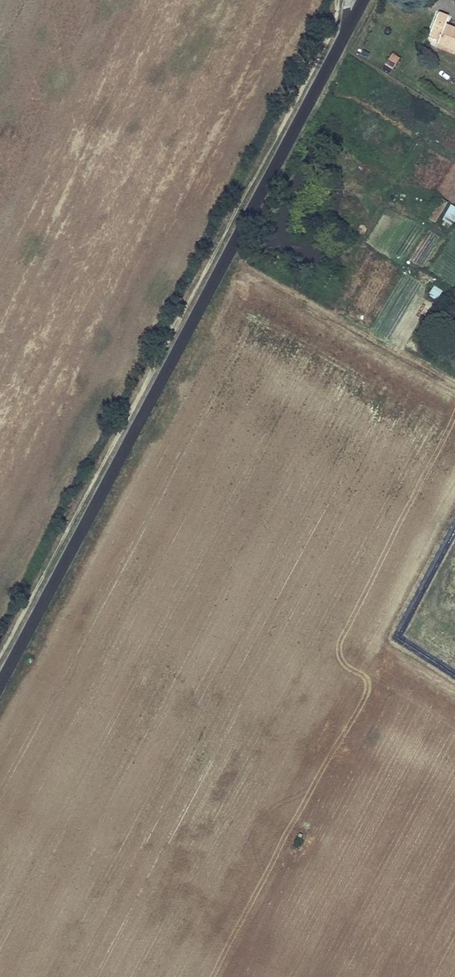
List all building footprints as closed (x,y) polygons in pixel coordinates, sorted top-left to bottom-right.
[(430,36),(440,40),(439,44),(443,45),(454,50),(454,30),(445,26),(448,17),(438,13),(430,36)] [(392,54),(386,65),(393,69),(399,58),(392,54)] [(442,199),(429,219),(435,222),(448,202),(442,199)] [(452,206),(440,227),(451,233),(454,226),(454,208),(452,206)] [(434,287),(428,296),(436,301),(442,291),(434,287)]
